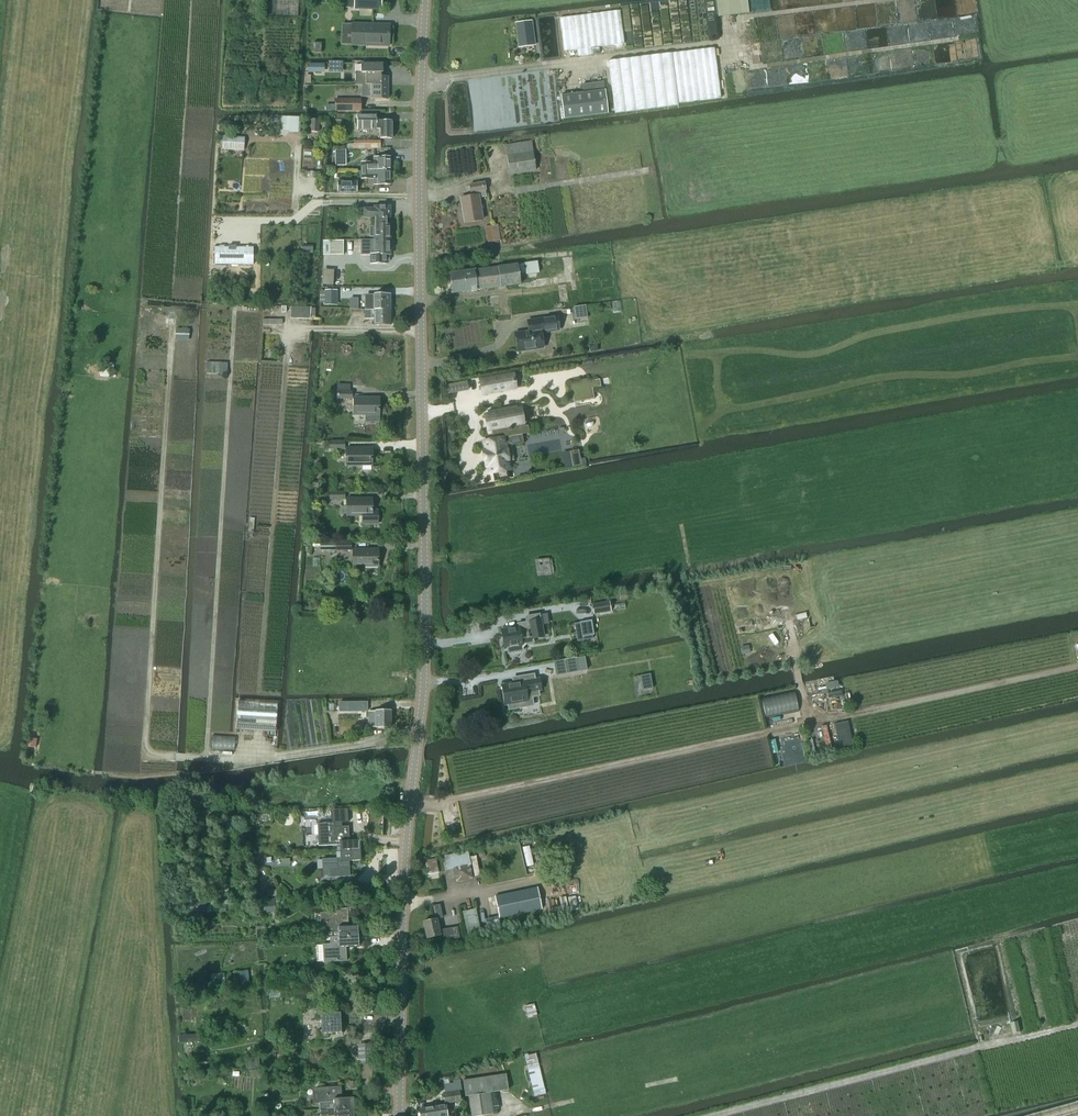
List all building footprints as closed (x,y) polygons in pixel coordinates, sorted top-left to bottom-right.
[(269,15),(298,16),(299,0),(269,0),(269,15)] [(346,1),(350,1),(349,8),(381,9),(381,0),(346,0),(346,1)] [(748,13),(747,0),(716,0),(718,17),(748,13)] [(590,48),(597,47),(624,44),(620,11),(560,18),(564,51),(577,50),(578,56),(591,55),(590,48)] [(515,23),(519,48),(535,45),(532,21),(515,23)] [(389,47),(389,25),(352,24),(351,46),(389,47)] [(321,53),(321,44),(313,43),(313,53),(321,53)] [(609,61),(615,113),(679,106),(678,103),(720,98),(714,48),(609,61)] [(307,64),(307,73),(324,73),(324,64),(307,64)] [(355,85),(362,85),(388,86),(388,77),(381,77),(381,74),(382,74),(382,64),(361,64),(361,73),(355,73),(355,85)] [(583,91),(604,88),(603,82),(582,84),(583,91)] [(388,86),(362,85),(361,97),(370,97),(370,100),(387,100),(388,86)] [(561,95),(564,120),(608,114),(605,90),(561,95)] [(335,106),(326,106),(326,110),(326,112),(333,112),(335,112),(361,112),(361,100),(335,100),(335,106)] [(377,115),(357,115),(357,129),(380,129),(380,139),(392,139),(392,121),(377,121),(377,115)] [(300,133),(301,118),(288,117),(287,133),(300,133)] [(318,133),(319,120),(305,119),(304,132),(318,133)] [(243,150),(244,137),(223,136),(222,149),(243,150)] [(510,174),(536,170),(532,141),(506,145),(510,174)] [(335,165),(345,165),(345,151),(335,151),(335,165)] [(390,171),(390,158),(373,158),(373,163),(361,163),(361,171),(371,171),(390,171)] [(390,185),(390,171),(371,171),(371,172),(361,172),(361,179),(374,179),(374,185),(390,185)] [(338,182),(338,192),(356,192),(356,182),(338,182)] [(471,193),(486,190),(484,183),(469,185),(471,193)] [(465,223),(482,220),(478,196),(461,199),(465,223)] [(374,208),(363,208),(363,218),(375,218),(375,225),(374,225),(374,227),(369,227),(369,237),(374,237),(374,240),(390,240),(390,225),(386,225),(386,219),(390,219),(390,207),(374,206),(374,208)] [(487,243),(500,241),(498,225),(485,227),(487,243)] [(343,255),(343,240),(331,240),(331,242),(323,242),(323,255),(330,255),(343,255)] [(374,241),(367,241),(367,247),(374,247),(374,252),(374,255),(370,255),(370,264),(387,264),(387,255),(390,255),(390,240),(374,240),(374,241)] [(253,246),(215,246),(215,265),(253,265),(253,246)] [(525,275),(539,273),(537,262),(524,264),(525,275)] [(452,294),(508,286),(521,284),(518,265),(449,274),(452,294)] [(337,305),(337,291),(325,291),(325,305),(337,305)] [(374,295),(365,295),(365,311),(390,310),(390,295),(374,295)] [(310,320),(310,308),(291,307),(290,319),(310,320)] [(576,321),(588,319),(586,307),(574,309),(576,321)] [(197,318),(198,311),(173,309),(173,316),(197,318)] [(390,326),(390,310),(365,311),(365,320),(374,320),(374,326),(390,326)] [(517,349),(544,345),(542,334),(560,332),(558,316),(526,320),(528,335),(515,337),(517,349)] [(175,342),(189,343),(189,330),(176,329),(175,342)] [(229,375),(229,363),(207,362),(207,374),(229,375)] [(109,371),(111,371),(114,371),(114,363),(105,363),(105,369),(100,369),(100,377),(109,377),(109,371)] [(514,374),(479,380),(481,395),(517,388),(514,374)] [(587,379),(580,380),(581,382),(570,384),(573,403),(594,399),(592,388),(601,386),(600,379),(591,381),(587,381),(587,379)] [(454,384),(445,385),(447,395),(456,393),(454,384)] [(354,399),(354,415),(365,415),(365,422),(379,422),(379,399),(354,399)] [(485,449),(482,449),(486,468),(488,467),(489,475),(493,474),(494,482),(508,480),(506,472),(510,471),(508,463),(512,462),(509,446),(505,446),(504,438),(529,433),(528,425),(521,427),(520,424),(523,424),(520,408),(517,408),(517,406),(487,412),(488,415),(485,415),(488,432),(491,431),(493,441),(483,443),(485,449)] [(346,465),(372,465),(372,449),(346,449),(346,465)] [(578,451),(570,452),(573,467),(581,465),(578,451)] [(347,507),(341,507),(341,515),(347,515),(347,516),(362,516),(362,524),(378,524),(377,510),(372,510),(372,499),(347,499),(347,507)] [(353,567),(378,567),(378,550),(353,550),(353,567)] [(552,573),(551,560),(536,561),(538,574),(552,573)] [(609,601),(592,604),(593,615),(611,612),(609,601)] [(524,626),(501,630),(504,649),(507,648),(508,653),(523,651),(520,640),(532,638),(532,639),(543,637),(540,620),(539,615),(525,617),(526,622),(524,623),(524,626)] [(591,622),(580,623),(583,641),(592,639),(592,635),(593,635),(591,622)] [(576,659),(565,660),(567,674),(578,672),(587,670),(584,657),(576,659)] [(509,710),(528,707),(527,698),(539,696),(538,691),(541,690),(539,679),(535,680),(534,675),(518,677),(519,683),(502,686),(505,705),(508,704),(509,710)] [(650,675),(640,676),(643,690),(652,689),(650,675)] [(276,732),(278,704),(238,702),(237,730),(276,732)] [(339,712),(368,712),(368,702),(339,702),(339,712)] [(391,728),(391,711),(375,711),(375,712),(369,712),(369,728),(376,728),(391,728)] [(847,722),(834,725),(840,750),(853,747),(847,722)] [(29,738),(28,747),(36,748),(37,739),(29,738)] [(810,757),(815,756),(812,740),(807,741),(810,757)] [(337,823),(348,822),(347,809),(336,809),(337,823)] [(334,823),(317,824),(319,846),(328,846),(340,845),(340,852),(360,851),(360,841),(349,841),(348,827),(335,828),(334,823)] [(530,850),(529,847),(523,848),(526,867),(533,865),(531,854),(537,853),(537,848),(530,850)] [(341,858),(322,859),(323,870),(323,878),(329,878),(350,876),(349,861),(361,861),(360,851),(340,852),(341,858)] [(473,879),(470,865),(471,865),(468,851),(444,856),(447,870),(453,869),(456,883),(473,879)] [(428,875),(438,873),(436,860),(426,862),(428,875)] [(499,918),(542,909),(537,888),(494,897),(499,918)] [(217,905),(221,897),(215,895),(212,902),(217,905)] [(206,903),(188,902),(187,911),(205,912),(206,903)] [(269,912),(276,912),(276,903),(268,903),(269,912)] [(440,905),(433,906),(435,913),(441,911),(440,905)] [(333,913),(320,914),(320,924),(326,923),(327,938),(330,938),(358,936),(358,926),(349,927),(348,909),(333,910),(333,913)] [(468,937),(479,935),(474,909),(463,912),(468,937)] [(439,931),(437,919),(423,923),(427,939),(441,936),(440,934),(443,934),(444,942),(459,938),(457,927),(439,931)] [(330,944),(323,945),(324,963),(347,961),(346,947),(359,946),(358,936),(330,938),(330,944)] [(240,986),(248,985),(248,983),(249,982),(248,971),(238,972),(240,986)] [(528,1018),(537,1016),(534,1004),(525,1006),(528,1018)] [(327,1014),(327,1010),(317,1011),(317,1018),(321,1017),(321,1031),(318,1031),(318,1037),(329,1037),(328,1033),(341,1033),(340,1013),(327,1014)] [(1013,1033),(1020,1032),(1018,1022),(1011,1023),(1013,1033)] [(362,1065),(372,1064),(371,1044),(358,1045),(359,1065),(362,1065)] [(245,1069),(258,1067),(257,1058),(244,1060),(245,1069)] [(532,1091),(544,1088),(537,1059),(526,1061),(532,1091)] [(372,1078),(372,1064),(362,1065),(362,1078),(372,1078)] [(490,1093),(508,1090),(506,1075),(463,1081),(465,1097),(468,1096),(471,1115),(484,1115),(493,1115),(490,1093)] [(341,1087),(312,1088),(313,1104),(319,1103),(334,1102),(334,1109),(354,1108),(353,1098),(342,1099),(341,1087)] [(459,1091),(443,1094),(445,1104),(460,1101),(459,1091)] [(1033,1115),(1077,1115),(1077,1103),(1033,1115)] [(440,1115),(447,1115),(445,1106),(419,1110),(420,1115),(440,1115)] [(354,1108),(334,1109),(319,1110),(320,1115),(355,1115),(354,1108)]
